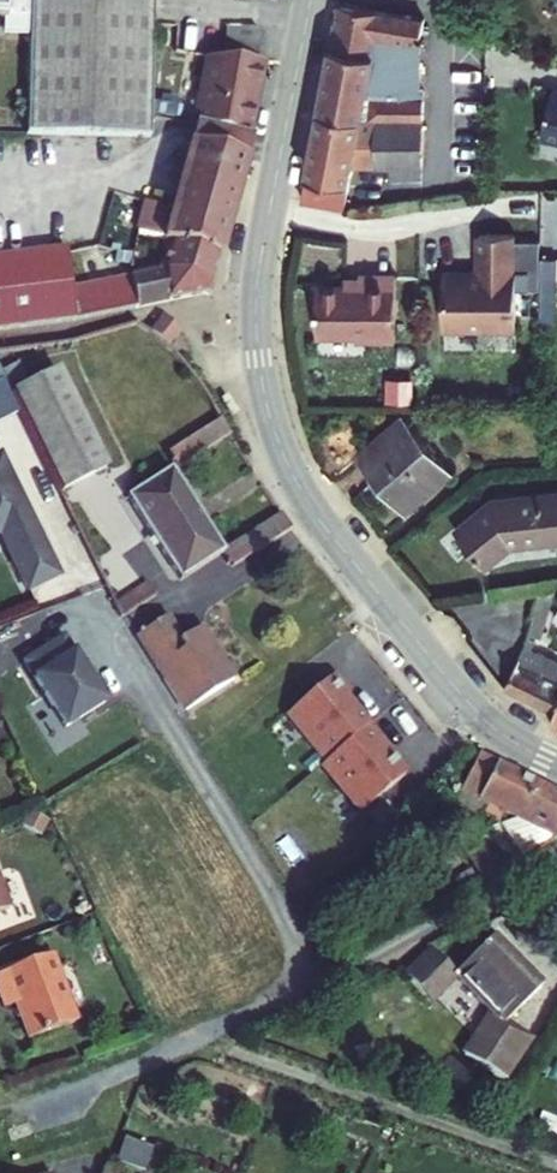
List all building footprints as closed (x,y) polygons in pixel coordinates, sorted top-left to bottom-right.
[(27,35),(28,0),(0,0),(0,14),(4,14),(4,34),(27,35)] [(31,19),(149,19),(150,0),(31,0),(31,19)] [(350,0),(337,0),(317,108),(365,116),(370,91),(375,72),(394,77),(398,51),(413,55),(421,16),(350,0)] [(533,8),(556,14),(556,0),(536,0),(533,8)] [(146,135),(149,19),(31,19),(29,133),(97,135),(119,135),(146,135)] [(244,22),(232,21),(232,53),(263,54),(264,54),(265,23),(264,23),(244,22)] [(375,72),(370,91),(375,92),(412,93),(412,89),(413,55),(398,51),(394,77),(375,72)] [(232,53),(211,53),(197,118),(251,130),(254,116),(267,54),(264,54),(263,54),(232,53)] [(375,92),(371,117),(466,116),(501,116),(501,83),(436,83),(436,89),(412,89),(412,93),(375,92)] [(545,92),(536,132),(556,136),(556,94),(545,92)] [(371,117),(365,116),(317,108),(305,172),(299,197),(341,205),(350,163),(468,164),(466,116),(371,117)] [(196,117),(190,139),(248,154),(254,131),(251,130),(197,118),(196,117)] [(223,251),(248,154),(190,139),(174,205),(149,198),(141,228),(169,234),(168,238),(223,251)] [(514,230),(478,230),(478,263),(482,266),(484,266),(484,273),(442,273),(442,327),(487,327),(487,329),(514,329),(514,230)] [(542,238),(522,237),(519,314),(556,315),(556,302),(556,258),(541,258),(542,238)] [(214,286),(223,251),(168,238),(162,264),(132,269),(137,301),(214,286)] [(72,280),(65,241),(50,243),(0,251),(0,325),(137,301),(132,269),(72,280)] [(357,289),(315,289),(315,340),(354,339),(354,343),(394,343),(393,277),(357,278),(357,289)] [(7,368),(16,389),(63,489),(108,466),(62,366),(36,379),(27,359),(7,368)] [(219,414),(167,450),(178,464),(229,430),(219,414)] [(392,422),(356,455),(376,478),(370,485),(400,517),(442,476),(392,422)] [(61,573),(10,452),(0,456),(0,527),(5,525),(31,585),(61,573)] [(170,467),(128,495),(183,578),(225,551),(170,467)] [(450,539),(482,573),(506,548),(556,540),(556,494),(485,506),(450,539)] [(284,511),(225,551),(235,567),(294,526),(284,511)] [(156,579),(117,604),(125,617),(133,612),(164,592),(156,579)] [(543,587),(531,630),(543,633),(556,589),(556,584),(543,587)] [(174,614),(142,634),(189,709),(220,690),(187,637),(177,619),(174,614)] [(203,627),(187,637),(220,690),(240,677),(228,657),(224,660),(203,627)] [(529,635),(524,649),(511,688),(556,708),(556,653),(538,645),(540,638),(529,635)] [(107,699),(64,636),(25,663),(68,726),(107,699)] [(372,725),(348,697),(352,693),(336,675),(332,679),(285,719),(326,765),(372,725)] [(413,772),(372,725),(326,765),(320,770),(361,817),(366,813),(413,772)] [(489,757),(473,794),(526,818),(542,782),(499,762),(489,757)] [(542,782),(526,818),(513,822),(533,856),(556,843),(556,789),(542,782)] [(466,801),(454,809),(479,835),(489,830),(504,825),(499,815),(481,815),(466,801)] [(490,836),(472,846),(491,880),(508,870),(490,836)] [(13,909),(0,876),(0,914),(13,909)] [(498,930),(457,969),(502,1015),(475,1041),(499,1065),(526,1039),(509,1022),(547,982),(498,930)] [(436,949),(390,993),(410,1017),(457,969),(436,949)] [(0,974),(0,993),(6,1007),(17,1003),(31,1039),(78,1021),(52,954),(0,974)] [(124,1136),(119,1161),(149,1167),(155,1142),(124,1136)]
